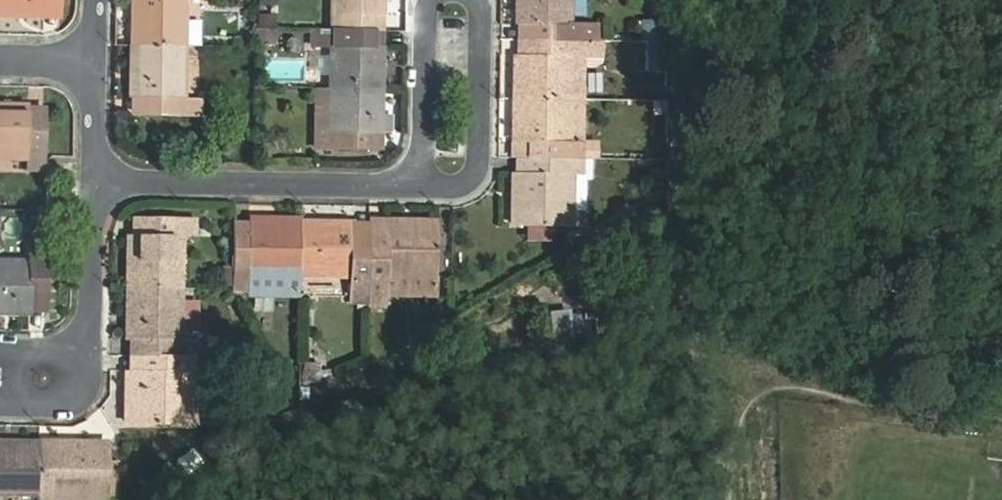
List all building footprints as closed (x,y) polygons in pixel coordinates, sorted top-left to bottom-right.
[(44,16),(44,3),(60,3),(60,0),(0,0),(0,15),(44,16)] [(133,45),(187,46),(188,0),(134,0),(133,45)] [(332,30),(372,31),(372,16),(385,16),(385,0),(332,0),(332,30)] [(531,40),(600,40),(601,23),(572,22),(573,0),(519,0),(518,24),(531,24),(531,40)] [(372,46),(372,31),(332,30),(312,30),(312,47),(332,47),(331,89),(384,90),(384,46),(372,46)] [(518,54),(517,98),(585,99),(585,56),(600,56),(600,40),(531,40),(530,54),(518,54)] [(619,40),(600,40),(600,56),(618,57),(619,40)] [(201,99),(186,98),(187,46),(133,45),(132,98),(145,98),(144,113),(201,114),(201,99)] [(599,99),(600,56),(585,56),(585,99),(599,99)] [(370,132),(383,132),(384,90),(331,89),(317,89),(316,147),(370,148),(370,132)] [(527,157),(584,158),(585,99),(517,98),(516,143),(528,143),(527,157)] [(0,104),(0,159),(46,160),(47,114),(32,114),(32,104),(0,104)] [(527,172),(515,172),(514,225),(584,226),(585,211),(575,210),(576,174),(587,174),(587,158),(584,158),(527,157),(527,172)] [(129,235),(129,287),(185,287),(186,237),(199,237),(199,219),(147,220),(147,235),(129,235)] [(301,277),(302,220),(249,219),(249,233),(234,233),(233,287),(248,287),(248,296),(301,296),(301,277)] [(368,305),(370,234),(354,234),(354,221),(302,220),(301,277),(350,277),(349,304),(368,305)] [(388,297),(438,297),(439,222),(385,221),(385,234),(370,234),(368,305),(368,308),(388,308),(388,297)] [(48,302),(48,243),(29,243),(29,260),(0,259),(0,313),(32,313),(32,302),(48,302)] [(184,339),(185,287),(129,287),(128,340),(145,340),(145,355),(181,355),(184,355),(184,339)] [(197,339),(184,339),(184,355),(197,355),(197,339)] [(181,371),(181,355),(145,355),(145,369),(127,369),(126,423),(181,424),(181,371)] [(184,355),(181,355),(181,371),(197,371),(197,355),(184,355)] [(197,371),(181,371),(181,424),(196,424),(197,371)] [(276,397),(266,397),(266,418),(276,412),(276,397)] [(41,442),(0,442),(0,495),(40,495),(41,442)] [(108,451),(92,451),(92,442),(41,442),(40,495),(40,499),(108,499),(108,451)]
